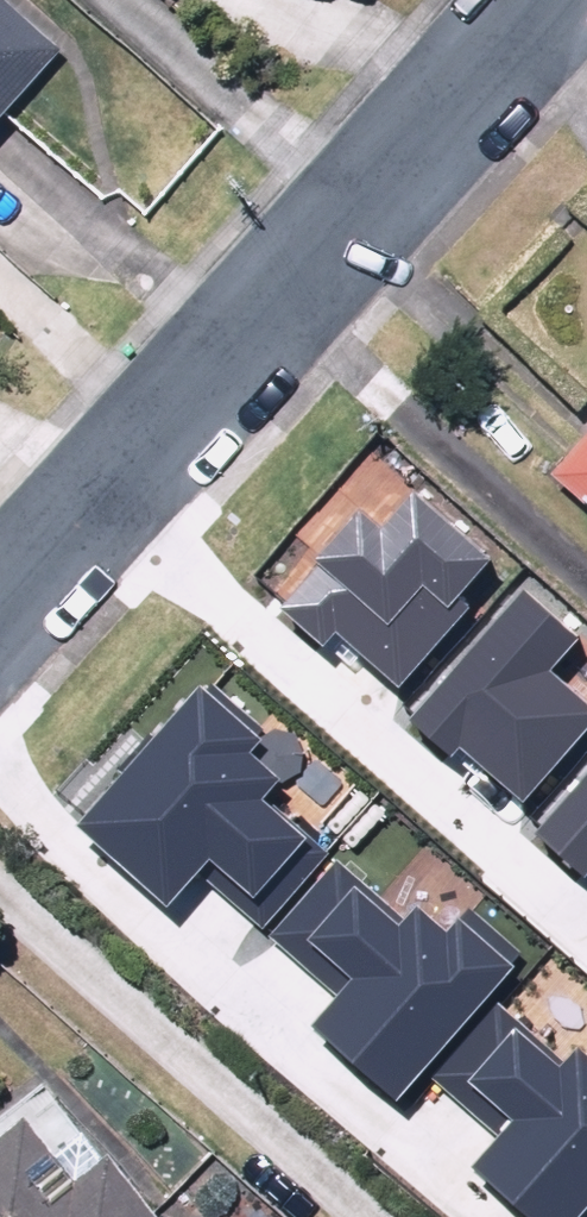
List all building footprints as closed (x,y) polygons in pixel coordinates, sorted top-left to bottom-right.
[(77,47),(24,0),(0,0),(0,133),(77,47)] [(573,461),(586,474),(586,447),(573,461)] [(354,516),(273,612),(327,658),(338,646),(398,697),(470,612),(458,601),(495,558),(412,488),(374,532),(354,516)] [(412,725),(450,758),(458,749),(522,805),(586,733),(586,714),(546,677),(580,639),(530,594),(412,725)] [(276,815),(310,780),(233,705),(100,840),(179,917),(215,880),(258,921),(320,858),(276,815)] [(541,832),(579,866),(586,857),(586,782),(541,832)] [(339,981),(307,1018),(389,1088),(513,945),(430,873),(395,913),(350,874),(293,941),(339,981)] [(478,1151),(554,1216),(564,1216),(586,1191),(586,1022),(566,1046),(521,1008),(464,1074),(510,1114),(478,1151)] [(41,1113),(6,1142),(0,1136),(0,1216),(185,1216),(114,1131),(77,1162),(41,1113)]
